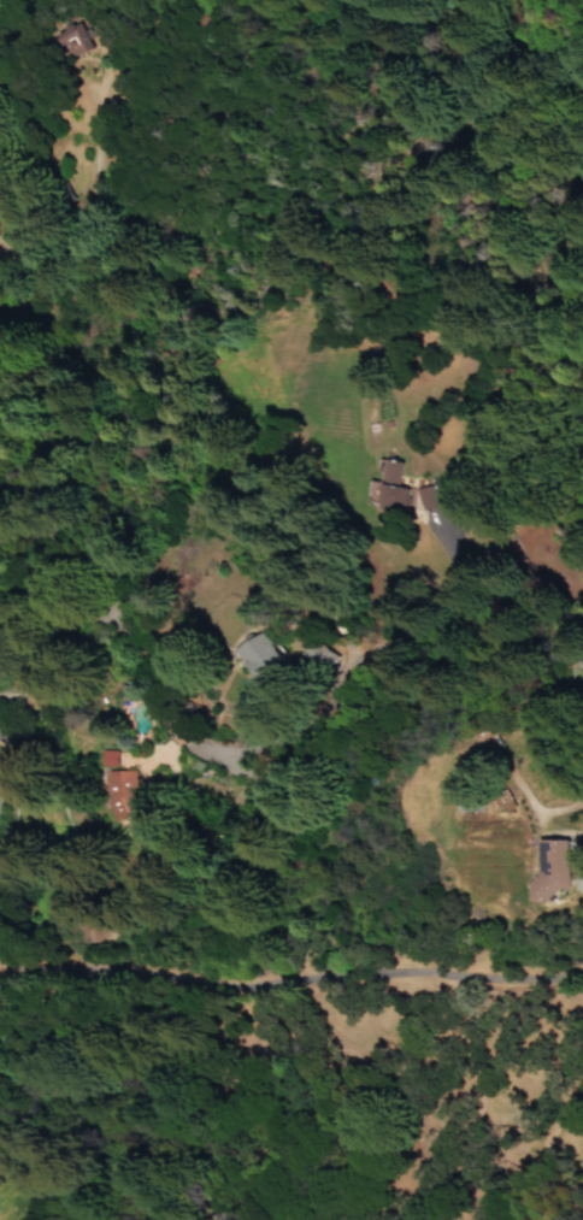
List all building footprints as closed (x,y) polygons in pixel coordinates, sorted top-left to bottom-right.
[(76,22),(88,48),(61,61),(48,35),(76,22)] [(410,509),(378,503),(388,456),(404,459),(399,483),(414,487),(410,509)] [(419,509),(442,505),(439,484),(416,488),(419,509)] [(258,685),(286,665),(261,631),(233,651),(258,685)] [(117,749),(101,750),(102,766),(118,765),(117,749)] [(462,790),(477,773),(468,764),(452,781),(462,790)] [(106,771),(108,819),(139,818),(137,770),(106,771)] [(516,803),(506,786),(485,798),(493,811),(504,805),(506,809),(516,803)] [(538,838),(569,838),(570,886),(560,895),(555,890),(542,902),(530,901),(526,883),(531,868),(538,861),(538,838)]
